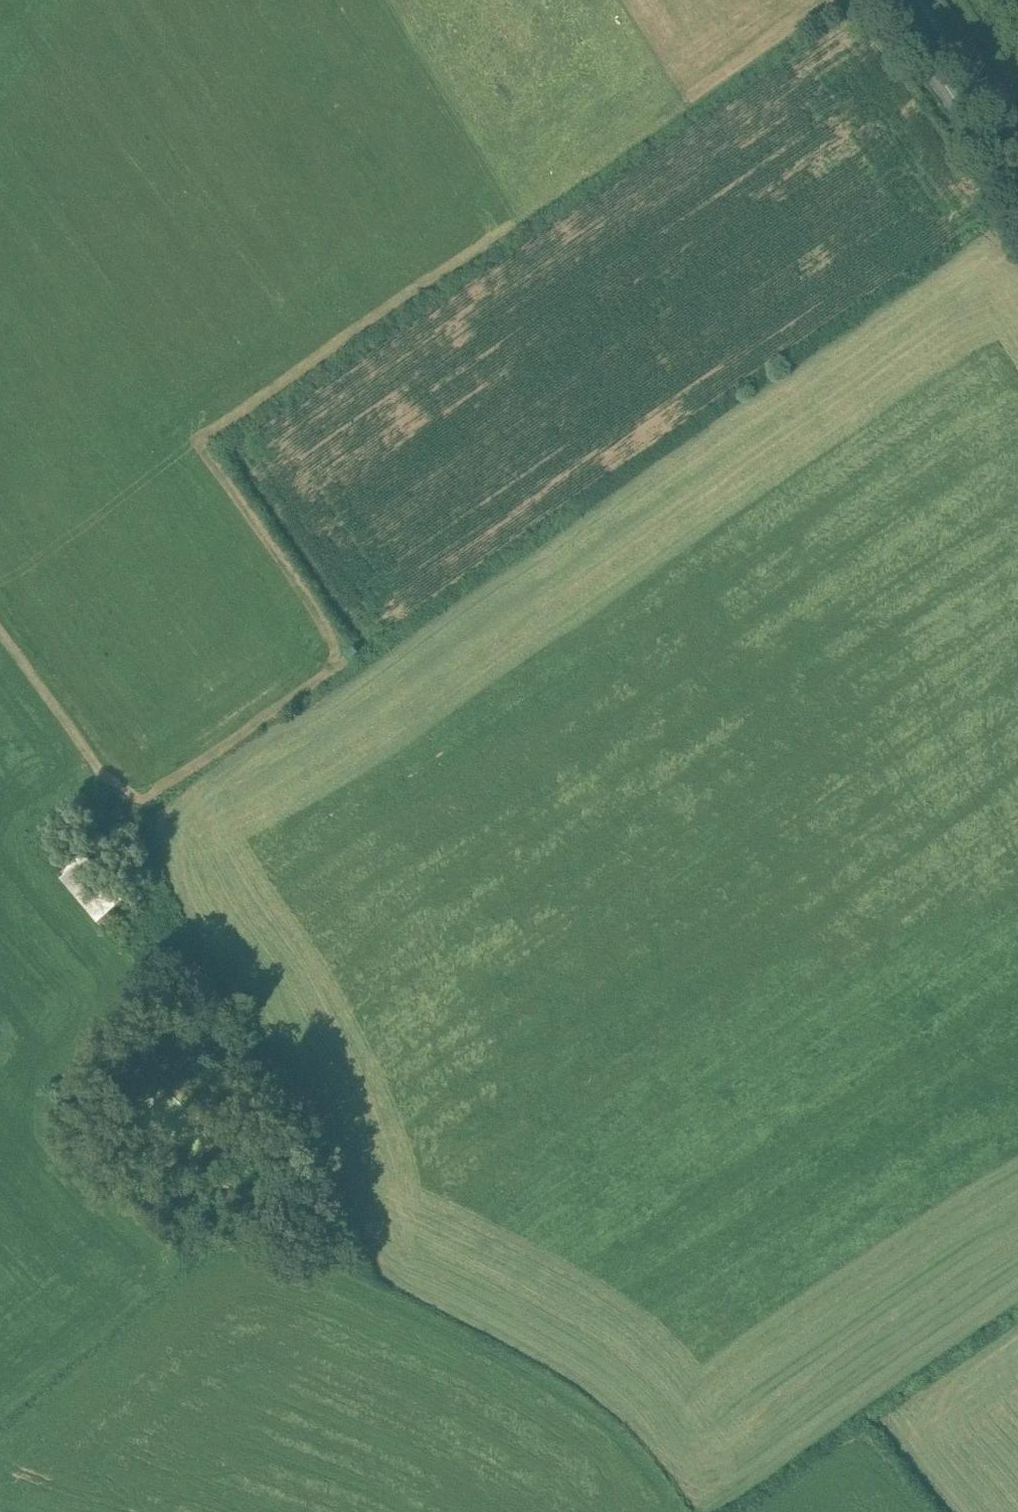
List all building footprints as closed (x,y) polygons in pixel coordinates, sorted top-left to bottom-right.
[(93,849),(64,874),(104,921),(133,896),(93,849)]
